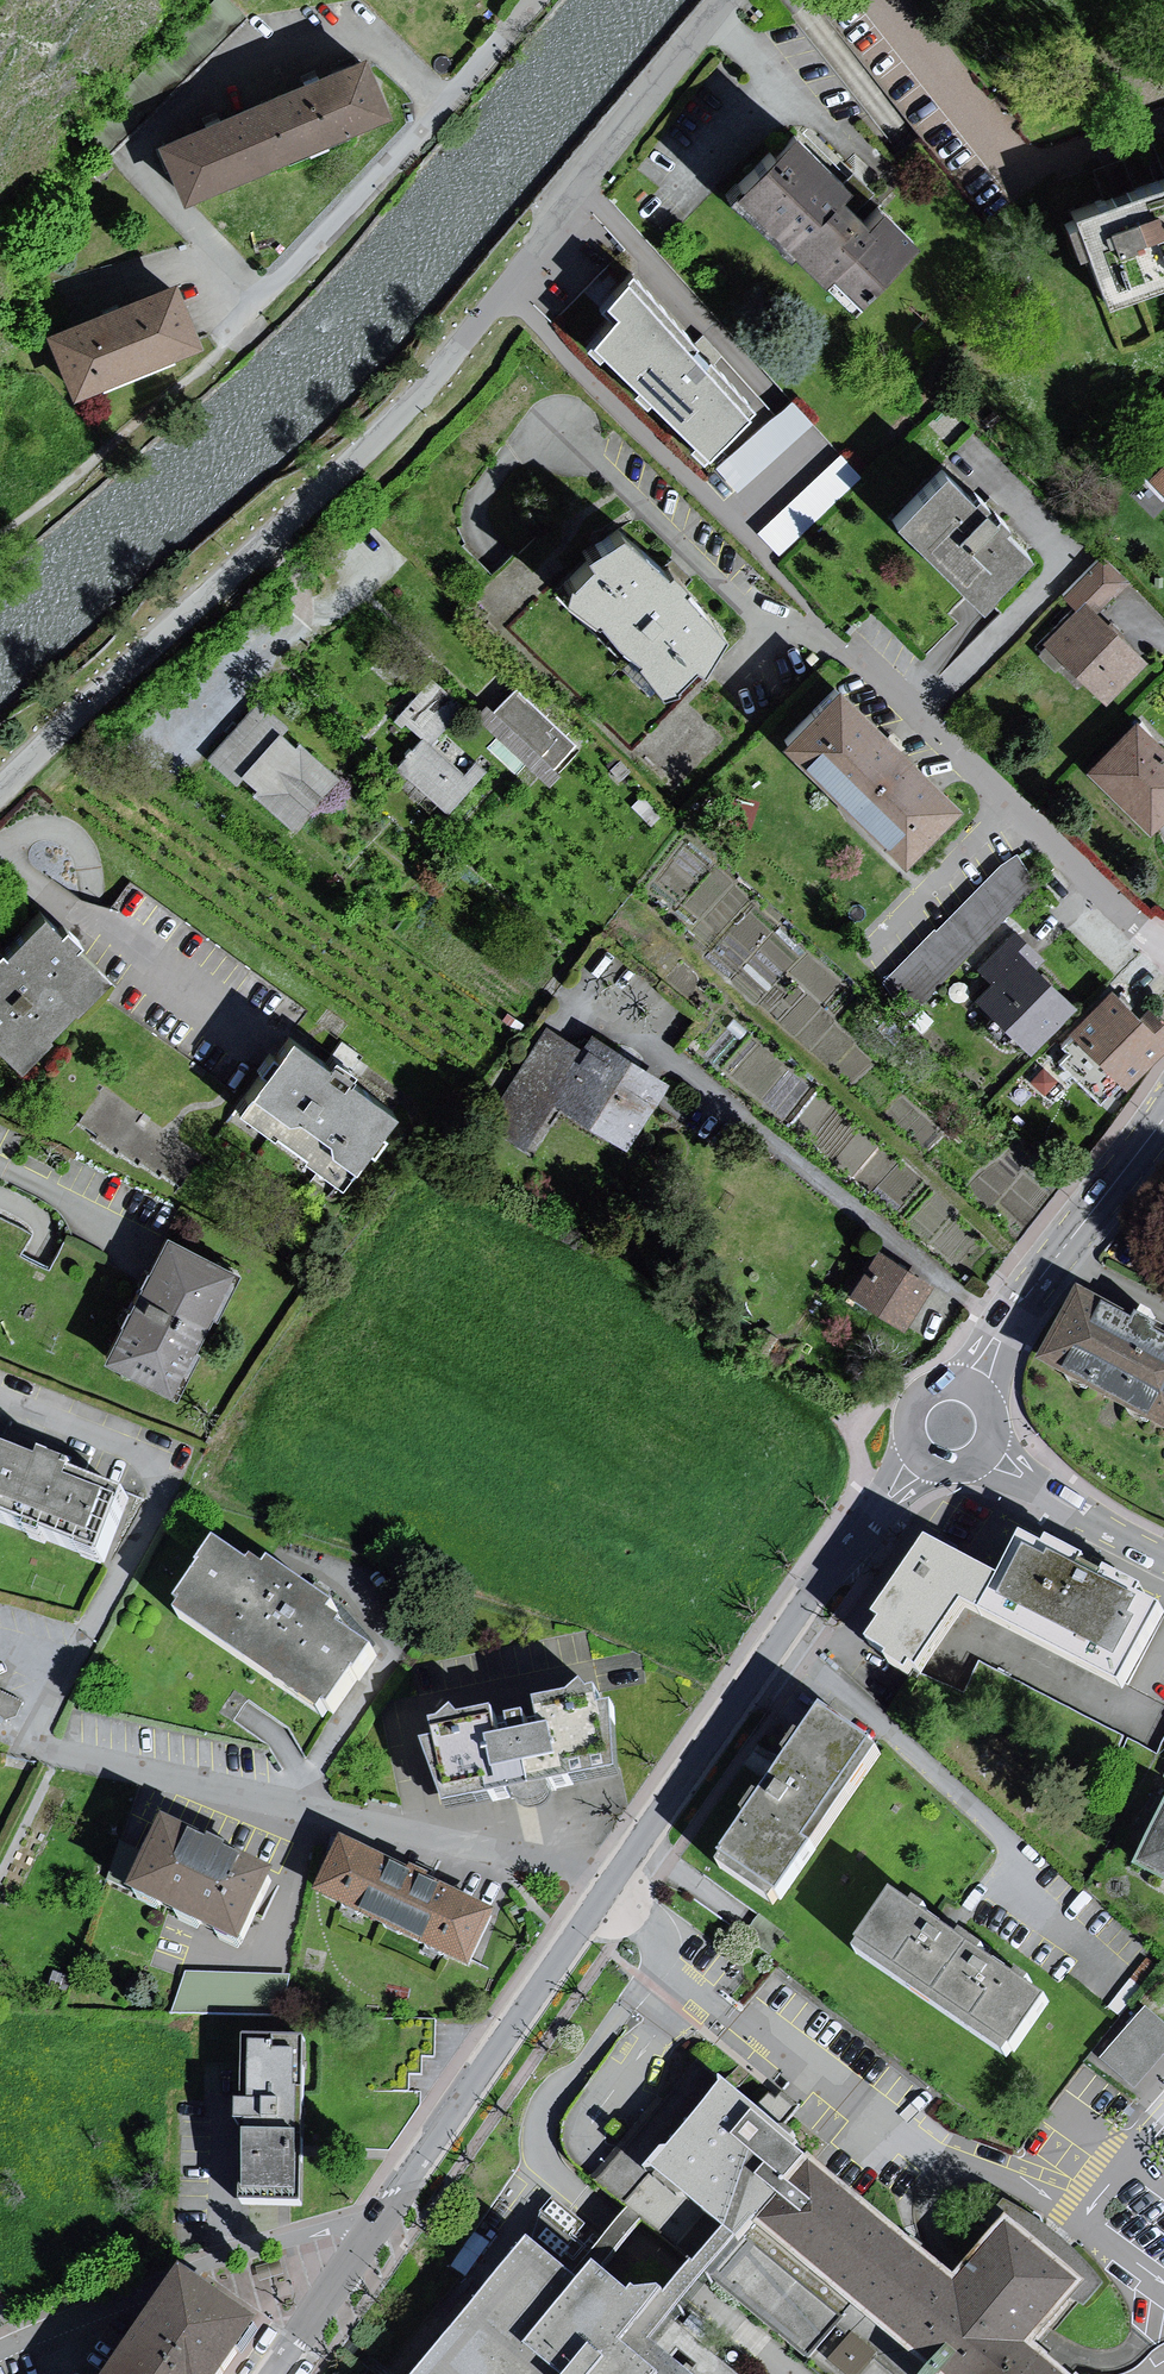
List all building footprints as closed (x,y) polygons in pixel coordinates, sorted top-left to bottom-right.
[(164,150),(188,205),(389,119),(366,64),(164,150)] [(806,132),(746,192),(861,307),(929,239),(892,202),(884,210),(806,132)] [(1084,211),(1087,220),(1075,224),(1085,254),(1098,250),(1116,301),(1163,285),(1163,184),(1084,211)] [(587,344),(705,460),(759,402),(632,270),(603,305),(614,315),(587,344)] [(52,338),(77,400),(201,349),(176,288),(52,338)] [(815,422),(793,398),(718,467),(740,491),(815,422)] [(864,475),(841,451),(759,530),(782,554),(864,475)] [(1149,479),(1163,494),(1163,464),(1149,479)] [(954,470),(904,519),(989,604),(1039,555),(1011,526),(1017,520),(1007,510),(1001,515),(992,506),(997,502),(985,490),(979,496),(954,470)] [(631,529),(597,551),(601,558),(579,579),(573,599),(600,619),(608,609),(623,632),(651,653),(645,656),(670,683),(682,680),(703,656),(710,664),(730,625),(631,529)] [(1046,644),(1107,705),(1151,662),(1100,611),(1130,582),(1106,558),(1064,599),(1078,613),(1046,644)] [(463,711),(431,682),(397,719),(422,742),(399,767),(449,814),(474,786),(431,746),(463,711)] [(839,683),(783,743),(911,860),(966,801),(839,683)] [(488,705),(477,717),(554,786),(563,776),(556,770),(578,746),(516,691),(496,712),(488,705)] [(261,704),(207,761),(236,788),(244,780),(257,792),(252,796),(292,834),(342,782),(302,743),(296,750),(281,736),(288,730),(261,704)] [(1089,774),(1155,833),(1163,822),(1163,746),(1137,721),(1089,774)] [(920,999),(1042,877),(1012,848),(890,969),(920,999)] [(27,1067),(57,1035),(53,1031),(77,1005),(82,1010),(114,977),(83,947),(90,940),(73,924),(67,931),(49,914),(12,953),(6,947),(0,953),(0,1042),(27,1067)] [(1014,934),(977,972),(991,986),(976,1002),(1033,1057),(1078,1011),(1037,971),(1044,964),(1014,934)] [(1115,991),(1064,1044),(1071,1050),(1060,1061),(1104,1104),(1163,1043),(1163,1023),(1149,1008),(1140,1016),(1115,991)] [(530,1155),(558,1110),(628,1154),(671,1085),(596,1037),(586,1053),(548,1029),(486,1127),(530,1155)] [(298,1039),(242,1114),(344,1189),(371,1152),(378,1157),(391,1138),(385,1134),(400,1113),(359,1083),(371,1068),(341,1046),(329,1062),(298,1039)] [(1069,1076),(1054,1061),(1040,1076),(1055,1090),(1069,1076)] [(104,1089),(78,1124),(95,1136),(91,1141),(112,1156),(115,1152),(136,1167),(138,1164),(156,1177),(160,1172),(187,1193),(207,1166),(104,1089)] [(169,1238),(106,1360),(176,1396),(239,1273),(169,1238)] [(877,1253),(850,1298),(905,1331),(932,1286),(877,1253)] [(1047,1371),(1163,1436),(1163,1332),(1147,1323),(1144,1328),(1088,1297),(1047,1371)] [(774,1339),(763,1332),(752,1349),(764,1356),(774,1339)] [(115,1568),(139,1505),(12,1457),(9,1466),(0,1463),(0,1524),(115,1568)] [(890,1627),(897,1633),(884,1652),(902,1665),(903,1671),(922,1684),(927,1678),(935,1683),(980,1616),(1138,1696),(1163,1648),(1163,1610),(1157,1607),(1160,1597),(1125,1580),(1122,1586),(1099,1575),(1102,1568),(1066,1549),(1063,1556),(1038,1546),(1017,1588),(944,1551),(890,1627)] [(192,1617),(187,1625),(330,1722),(335,1715),(341,1718),(365,1683),(368,1685),(384,1661),(351,1638),(354,1634),(340,1625),(345,1617),(281,1574),(277,1580),(263,1570),(260,1574),(227,1552),(213,1573),(210,1578),(186,1612),(192,1617)] [(11,1700),(0,1694),(0,1720),(11,1700)] [(439,1754),(461,1818),(528,1803),(534,1814),(547,1816),(562,1812),(567,1798),(634,1782),(630,1715),(615,1718),(613,1699),(603,1701),(596,1695),(586,1705),(549,1712),(552,1724),(509,1730),(507,1720),(476,1729),(469,1721),(455,1733),(446,1734),(449,1751),(439,1754)] [(789,1917),(898,1755),(836,1714),(818,1740),(811,1735),(793,1762),(801,1767),(778,1801),(768,1794),(749,1822),(756,1826),(724,1873),(789,1917)] [(175,1830),(141,1905),(255,1956),(289,1882),(175,1830)] [(1146,1872),(1163,1881),(1163,1836),(1146,1872)] [(110,1879),(138,1887),(149,1849),(121,1841),(110,1879)] [(349,1844),(323,1900),(479,1973),(506,1918),(349,1844)] [(907,1903),(868,1962),(1021,2061),(1057,2006),(1040,1995),(1045,1988),(1027,1976),(1024,1981),(994,1962),(999,1955),(963,1932),(960,1938),(941,1925),(945,1919),(931,1909),(927,1916),(907,1903)] [(187,1977),(174,2018),(286,2023),(294,1980),(187,1977)] [(1163,2069),(1163,2024),(1149,2010),(1103,2059),(1141,2094),(1163,2069)] [(319,2042),(244,2041),(242,2139),(251,2140),(250,2207),(308,2208),(309,2146),(317,2146),(319,2042)] [(630,2213),(610,2237),(577,2279),(540,2250),(437,2373),(1068,2373),(1042,2353),(1095,2290),(1056,2259),(1018,2229),(966,2290),(809,2159),(812,2154),(775,2123),(738,2092),(733,2097),(699,2066),(597,2187),(630,2213)] [(181,2274),(111,2373),(222,2373),(256,2326),(181,2274)]
